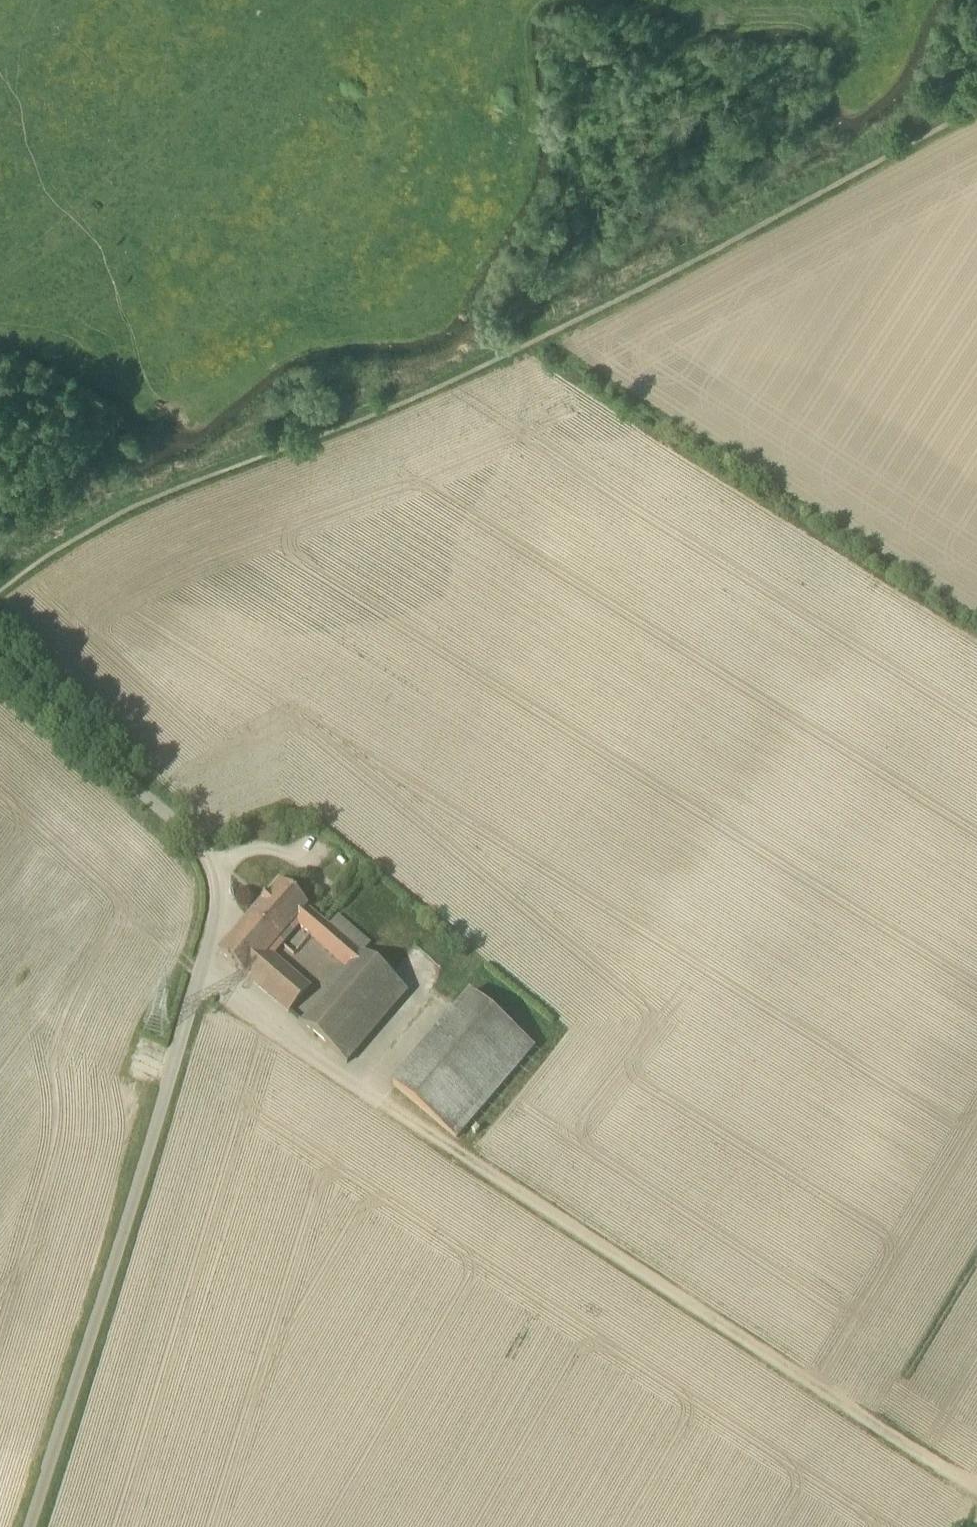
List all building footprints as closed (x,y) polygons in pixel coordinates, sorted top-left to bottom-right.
[(361,954),(360,955),(278,883),(218,952),(286,1012),(306,989),(271,955),(297,926),(347,970),(301,1024),(330,1050),(390,980),(361,954)] [(292,1012),(301,1021),(326,993),(316,984),(292,1012)] [(394,1084),(457,1138),(535,1047),(472,992),(394,1084)]
